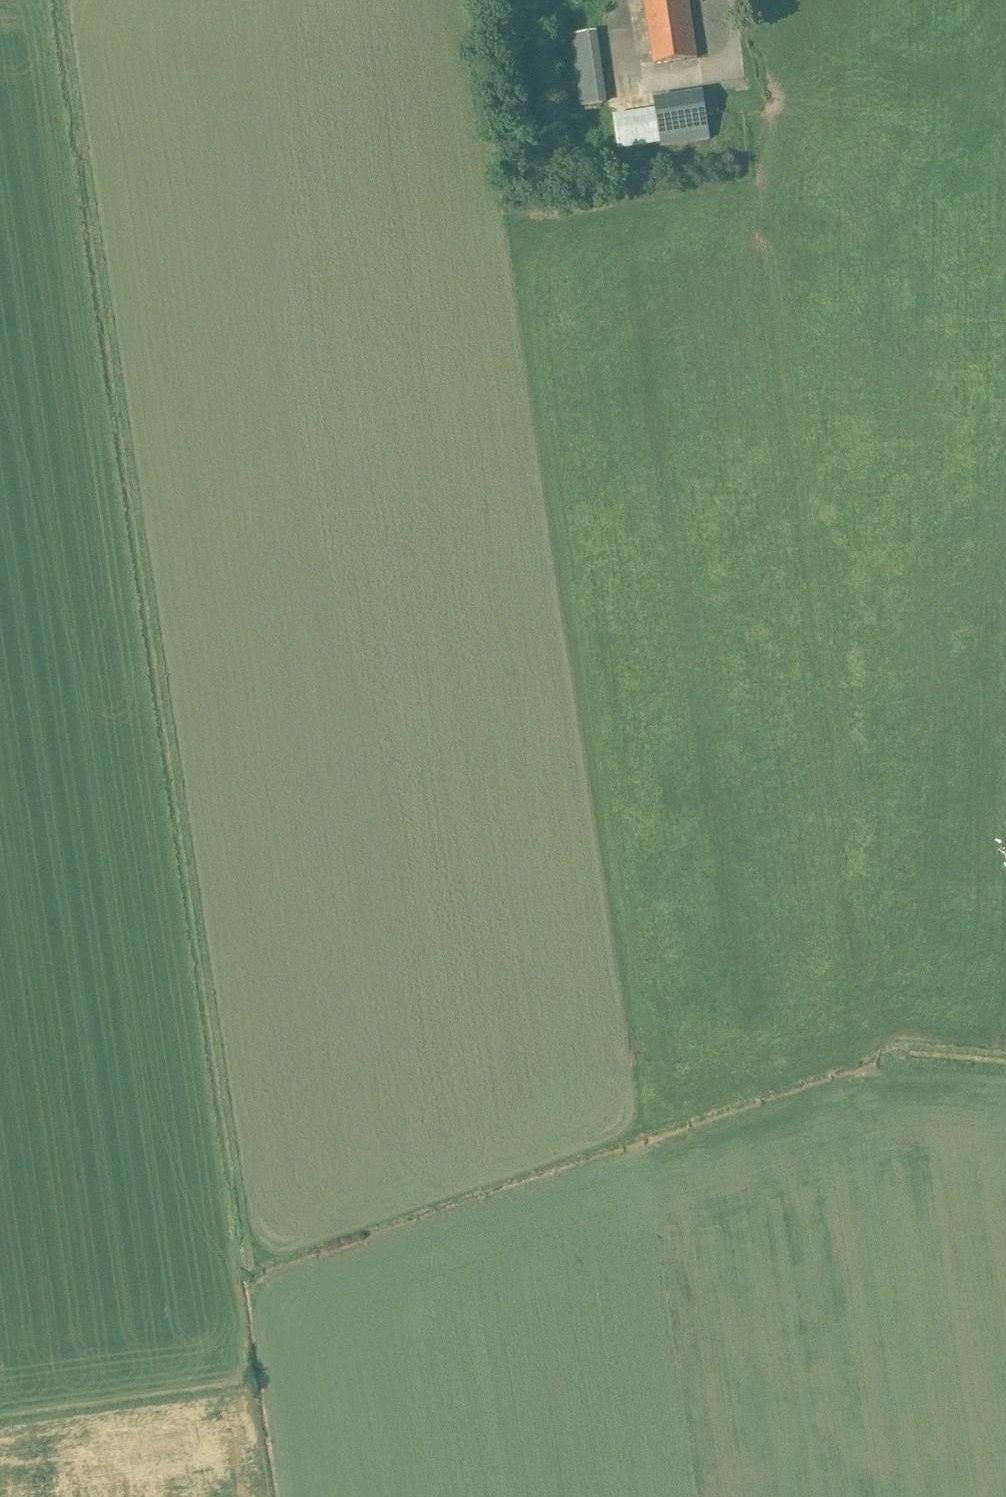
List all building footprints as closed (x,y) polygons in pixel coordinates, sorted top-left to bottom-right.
[(654,65),(698,59),(690,0),(644,0),(654,65)] [(596,32),(570,35),(580,106),(606,102),(596,32)] [(703,92),(655,99),(663,147),(710,139),(703,92)]
